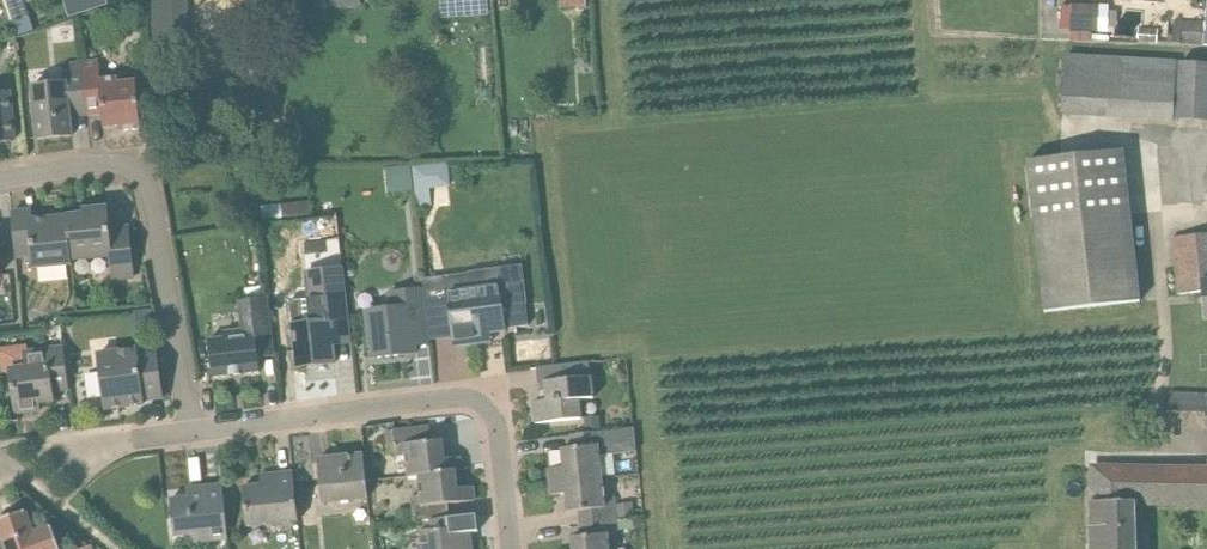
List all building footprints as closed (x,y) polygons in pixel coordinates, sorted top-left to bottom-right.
[(14,24),(31,18),(24,0),(6,0),(14,24)] [(109,0),(68,0),(71,12),(109,0)] [(189,0),(154,0),(154,15),(161,14),(163,47),(191,46),(189,0)] [(442,15),(485,11),(484,0),(441,0),(442,15)] [(1100,6),(1072,5),(1071,33),(1099,33),(1100,6)] [(1176,20),(1175,42),(1206,44),(1206,22),(1176,20)] [(1138,28),(1137,41),(1157,42),(1158,29),(1138,28)] [(1066,56),(1062,113),(1174,119),(1177,62),(1066,56)] [(119,132),(141,129),(138,81),(119,83),(118,79),(101,81),(99,59),(83,61),(83,69),(87,107),(85,107),(86,116),(102,114),(104,129),(114,128),(114,127),(119,127),(119,132)] [(1181,65),(1178,122),(1206,123),(1206,66),(1181,65)] [(31,87),(37,140),(72,136),(69,108),(71,108),(71,107),(83,106),(83,107),(85,107),(87,107),(83,69),(65,70),(65,83),(31,87)] [(14,141),(9,94),(0,95),(0,142),(14,141)] [(1123,150),(1059,157),(1028,160),(1045,310),(1140,300),(1123,150)] [(431,207),(429,190),(427,167),(413,168),(417,209),(431,207)] [(71,261),(111,258),(112,275),(133,274),(129,229),(109,230),(107,209),(84,211),(84,216),(67,218),(71,261)] [(72,265),(71,261),(67,218),(32,221),(32,211),(11,213),(14,257),(32,256),(33,268),(72,265)] [(1173,237),(1180,293),(1200,290),(1204,322),(1206,322),(1206,233),(1173,237)] [(297,354),(298,368),(335,364),(332,335),(349,333),(350,343),(352,343),(344,269),(306,274),(311,324),(293,326),(297,354)] [(475,335),(506,332),(503,310),(513,308),(508,270),(469,274),(445,277),(453,347),(457,347),(456,346),(468,344),(468,345),(477,344),(475,335)] [(367,313),(372,359),(415,354),(412,328),(427,327),(429,344),(430,344),(424,291),(390,295),(391,310),(367,313)] [(258,359),(275,357),(269,298),(239,301),(243,337),(208,341),(212,378),(230,376),(230,377),(231,377),(231,376),(241,374),(241,376),(242,376),(242,374),(260,372),(258,359)] [(52,392),(69,390),(64,348),(25,353),(27,367),(10,370),(16,414),(40,411),(38,399),(51,398),(52,402),(53,402),(52,392)] [(98,355),(105,410),(143,405),(142,399),(160,396),(161,399),(162,399),(156,351),(136,353),(136,350),(98,355)] [(533,402),(536,424),(581,419),(579,400),(593,398),(591,377),(584,378),(582,363),(536,368),(539,391),(546,390),(547,401),(533,402)] [(1169,396),(1169,412),(1206,414),(1206,398),(1169,396)] [(597,418),(581,420),(582,434),(598,432),(597,418)] [(385,433),(386,444),(394,443),(395,457),(406,455),(408,477),(418,476),(455,472),(461,471),(460,458),(444,460),(442,441),(431,442),(430,428),(385,433)] [(548,470),(549,483),(602,477),(600,455),(610,454),(636,451),(634,428),(598,432),(582,434),(571,435),(572,449),(562,450),(564,468),(548,470)] [(332,466),(318,468),(322,503),(367,498),(363,455),(331,459),(332,466)] [(1206,505),(1206,471),(1093,470),(1092,503),(1135,504),(1206,505)] [(413,522),(430,520),(449,518),(448,505),(475,501),(473,487),(457,489),(455,472),(418,476),(421,496),(411,497),(413,522)] [(276,484),(243,488),(246,527),(298,521),(296,506),(295,491),(293,473),(275,474),(276,484)] [(604,497),(602,477),(549,483),(550,496),(567,494),(569,512),(579,511),(581,525),(617,521),(617,519),(615,505),(615,496),(604,497)] [(227,540),(222,485),(205,487),(206,496),(170,500),(174,537),(210,533),(211,542),(227,540)] [(295,491),(296,506),(306,504),(305,490),(295,491)] [(631,503),(615,505),(617,519),(633,518),(631,503)] [(1135,504),(1092,503),(1091,529),(1092,548),(1136,548),(1135,504)] [(408,511),(397,511),(397,521),(409,521),(408,511)] [(0,521),(0,529),(7,548),(60,548),(53,527),(34,534),(26,512),(0,521)] [(449,518),(430,520),(432,532),(420,533),(421,548),(472,548),(471,541),(467,541),(466,533),(478,532),(476,515),(450,519),(449,518)] [(609,544),(619,543),(617,521),(581,525),(582,538),(571,539),(572,548),(609,548),(609,544)]
